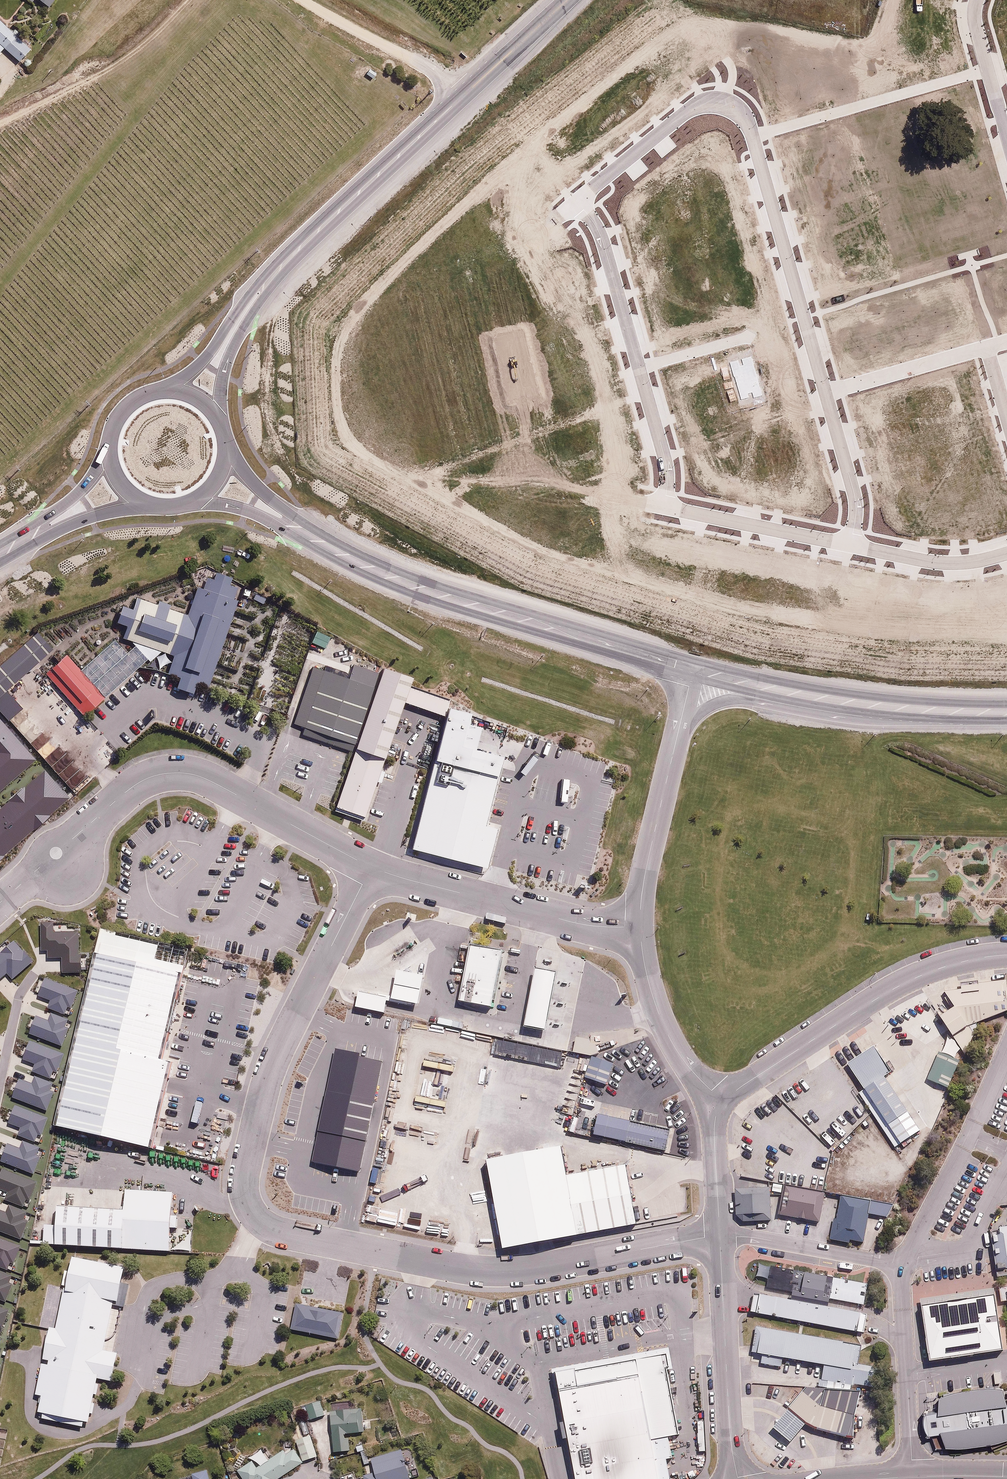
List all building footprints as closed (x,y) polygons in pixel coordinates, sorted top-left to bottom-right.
[(50,10),(57,0),(37,0),(50,10)] [(0,21),(0,56),(5,51),(19,65),(32,52),(0,21)] [(201,687),(233,592),(195,579),(183,617),(133,601),(120,640),(170,656),(163,675),(201,687)] [(30,634),(0,662),(0,720),(15,707),(1,692),(46,651),(30,634)] [(81,719),(101,701),(62,658),(42,676),(81,719)] [(408,677),(380,668),(333,810),(360,819),(408,677)] [(369,689),(320,673),(300,731),(349,747),(369,689)] [(622,761),(458,713),(418,852),(587,896),(622,761)] [(101,931),(56,1123),(150,1145),(170,1059),(162,1057),(186,951),(101,931)] [(500,948),(470,943),(459,997),(490,1003),(500,948)] [(557,969),(535,965),(524,1022),(546,1027),(557,969)] [(1000,986),(941,995),(951,1009),(935,1018),(960,1058),(973,1030),(970,1026),(1004,1013),(1000,986)] [(495,1037),(492,1050),(559,1065),(562,1052),(495,1037)] [(884,1075),(868,1050),(844,1065),(895,1146),(916,1132),(881,1077),(884,1075)] [(614,1062),(591,1055),(584,1076),(608,1083),(614,1062)] [(952,1065),(933,1058),(923,1082),(943,1089),(952,1065)] [(670,1126),(599,1111),(595,1133),(666,1148),(670,1126)] [(566,1172),(561,1143),(486,1155),(501,1245),(576,1232),(566,1172)] [(566,1172),(576,1232),(635,1223),(625,1163),(566,1172)] [(122,1205),(57,1202),(56,1224),(43,1223),(42,1242),(169,1247),(172,1188),(123,1186),(122,1205)] [(818,1193),(780,1186),(774,1217),(812,1224),(818,1193)] [(764,1190),(732,1192),(734,1223),(766,1221),(764,1190)] [(865,1205),(835,1199),(827,1243),(857,1249),(865,1205)] [(987,1232),(993,1272),(1006,1270),(1006,1229),(987,1232)] [(42,1393),(38,1410),(88,1420),(97,1376),(111,1379),(117,1351),(104,1348),(114,1299),(118,1300),(125,1263),(70,1252),(55,1327),(49,1325),(35,1391),(42,1393)] [(861,1288),(763,1271),(759,1290),(857,1308),(861,1288)] [(857,1315),(752,1296),(748,1318),(853,1337),(857,1315)] [(988,1298),(916,1308),(924,1363),(996,1353),(988,1298)] [(343,1311),(297,1302),(291,1327),(338,1336),(343,1311)] [(854,1348),(752,1330),(747,1355),(821,1368),(817,1387),(846,1393),(847,1387),(867,1390),(870,1375),(850,1372),(854,1348)] [(574,1478),(658,1478),(668,1477),(664,1452),(670,1451),(666,1434),(676,1432),(661,1349),(554,1368),(574,1478)] [(934,1397),(936,1412),(922,1414),(925,1433),(938,1432),(941,1448),(1006,1439),(1006,1436),(1000,1388),(934,1397)] [(854,1395),(801,1389),(768,1430),(786,1445),(801,1425),(814,1431),(828,1434),(849,1438),(854,1395)] [(300,1405),(306,1420),(323,1413),(317,1398),(300,1405)] [(362,1403),(330,1406),(334,1451),(349,1450),(348,1437),(345,1437),(344,1431),(365,1429),(362,1403)] [(307,1432),(294,1439),(304,1460),(318,1453),(307,1432)] [(237,1469),(244,1478),(276,1478),(300,1460),(292,1449),(287,1453),(283,1447),(259,1465),(253,1457),(237,1469)] [(411,1476),(402,1449),(371,1459),(375,1469),(361,1474),(362,1477),(355,1478),(404,1478),(411,1476)] [(206,1469),(193,1472),(195,1478),(209,1478),(206,1469)]
